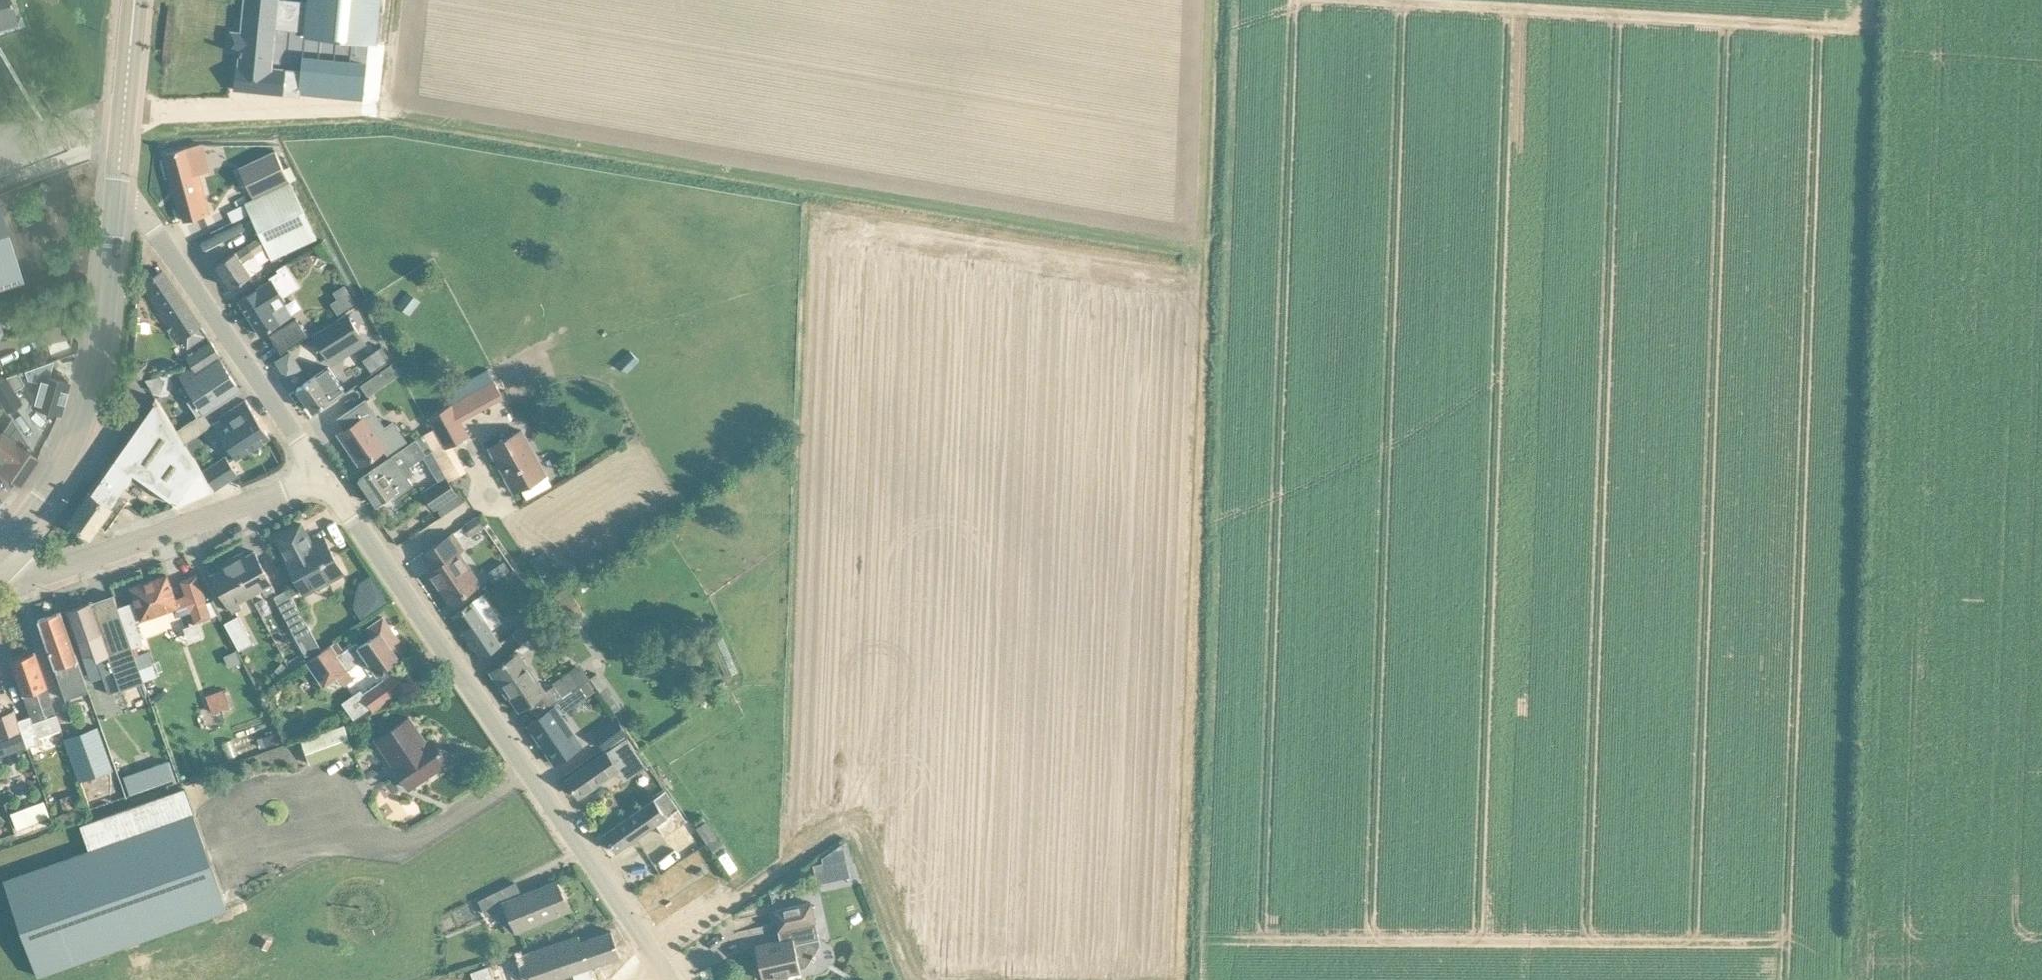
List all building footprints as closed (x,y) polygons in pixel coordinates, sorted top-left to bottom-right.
[(13,24),(16,23),(15,21),(8,0),(0,0),(0,28),(13,24)] [(229,49),(238,50),(238,54),(240,54),(239,66),(236,65),(234,89),(284,94),(286,70),(270,69),(276,0),(245,0),(242,33),(231,32),(229,49)] [(301,72),(286,70),(284,94),(299,96),(299,92),(365,98),(371,43),(376,44),(381,0),(308,0),(301,72)] [(183,220),(202,215),(211,213),(199,172),(194,173),(187,148),(165,154),(183,220)] [(249,211),(294,190),(276,151),(240,168),(254,199),(245,203),(249,211)] [(35,191),(44,196),(49,188),(40,182),(35,191)] [(294,190),(249,211),(271,259),(316,238),(294,190)] [(22,280),(0,213),(0,287),(22,280)] [(231,288),(248,277),(253,273),(245,261),(255,255),(247,243),(216,265),(231,288)] [(157,310),(168,327),(177,339),(200,324),(163,270),(145,282),(162,307),(157,310)] [(261,334),(278,324),(289,316),(281,303),(285,300),(280,292),(289,287),(281,273),(239,300),(261,334)] [(362,337),(346,313),(311,335),(327,359),(362,337)] [(281,353),(308,337),(297,319),(270,336),(281,353)] [(195,372),(204,366),(220,354),(211,341),(186,358),(195,372)] [(382,345),(363,359),(371,371),(391,358),(382,345)] [(299,367),(290,353),(277,360),(287,375),(299,367)] [(187,402),(197,417),(176,430),(184,442),(210,425),(202,414),(212,406),(238,390),(219,360),(193,376),(189,370),(179,376),(194,398),(187,402)] [(390,364),(379,372),(386,382),(397,374),(390,364)] [(313,411),(329,400),(332,398),(331,397),(343,389),(335,378),(327,367),(315,375),(297,388),(313,411)] [(435,429),(424,435),(431,447),(449,481),(467,471),(452,444),(469,435),(461,421),(503,398),(488,369),(456,387),(462,398),(428,416),(435,429)] [(58,414),(67,384),(36,375),(27,405),(58,414)] [(0,384),(0,402),(7,412),(21,403),(14,392),(24,386),(18,376),(7,380),(0,384)] [(175,431),(165,415),(154,398),(98,479),(118,494),(133,472),(177,504),(212,489),(202,473),(183,443),(184,442),(176,430),(175,431)] [(238,402),(225,411),(220,414),(222,417),(214,423),(232,451),(226,456),(225,455),(206,468),(219,487),(238,475),(229,460),(235,457),(236,458),(268,437),(244,400),(239,404),(238,402)] [(365,400),(338,419),(345,429),(338,434),(360,466),(385,449),(387,453),(405,441),(393,423),(384,428),(365,400)] [(17,487),(37,459),(19,448),(24,441),(14,427),(6,438),(0,434),(0,435),(0,474),(17,487)] [(521,431),(507,438),(489,448),(514,493),(545,475),(521,431)] [(376,468),(359,479),(377,504),(395,491),(397,495),(411,485),(406,477),(416,471),(411,465),(427,455),(416,440),(392,456),(376,468)] [(118,494),(98,479),(69,522),(89,536),(98,526),(105,531),(127,501),(118,494)] [(455,494),(445,480),(423,494),(434,509),(455,494)] [(473,534),(483,527),(477,517),(465,525),(463,528),(464,533),(468,535),(473,534)] [(303,592),(324,581),(342,572),(324,538),(311,545),(300,523),(275,537),(285,554),(287,557),(285,558),(303,592)] [(449,603),(466,592),(478,584),(457,553),(462,550),(451,535),(422,554),(432,569),(428,572),(449,603)] [(243,551),(230,558),(249,594),(261,588),(265,595),(274,590),(254,551),(246,556),(243,551)] [(211,574),(221,592),(232,613),(242,608),(238,600),(249,594),(230,558),(217,565),(219,570),(211,574)] [(503,562),(485,574),(492,584),(510,572),(503,562)] [(134,603),(118,608),(144,681),(153,678),(144,652),(135,655),(132,647),(141,644),(134,621),(172,608),(176,619),(191,614),(194,623),(211,618),(197,577),(180,582),(185,596),(174,600),(166,576),(129,588),(134,603)] [(306,623),(287,589),(273,596),(292,631),(306,623)] [(117,608),(113,595),(91,602),(90,601),(66,609),(81,654),(93,651),(107,694),(144,681),(118,608),(117,608)] [(481,657),(498,645),(485,628),(497,620),(481,596),(452,615),(481,657)] [(37,619),(64,699),(88,691),(60,611),(37,619)] [(547,622),(541,613),(512,633),(519,643),(547,622)] [(238,615),(224,623),(239,650),(253,643),(238,615)] [(366,657),(377,673),(398,658),(397,656),(399,654),(392,644),(398,639),(382,617),(366,628),(372,637),(358,646),(355,642),(344,649),(337,640),(306,661),(325,687),(338,678),(344,687),(354,680),(347,670),(366,657)] [(306,623),(292,631),(305,655),(319,648),(306,623)] [(33,653),(10,661),(29,716),(18,720),(21,730),(26,746),(27,748),(39,744),(37,738),(60,730),(33,653)] [(536,715),(562,697),(571,691),(587,680),(590,678),(580,663),(552,682),(554,685),(544,692),(517,653),(491,671),(501,686),(503,685),(519,709),(528,704),(536,715)] [(372,710),(389,698),(405,687),(395,672),(362,694),(372,710)] [(587,680),(571,691),(579,701),(594,691),(587,680)] [(224,691),(207,697),(212,712),(230,705),(224,691)] [(553,764),(577,749),(582,745),(556,706),(527,724),(553,764)] [(26,746),(21,730),(18,720),(14,710),(1,714),(0,710),(0,755),(26,746)] [(408,788),(430,773),(446,763),(431,740),(424,744),(407,718),(376,739),(408,788)] [(604,750),(628,733),(619,720),(594,737),(604,750)] [(345,726),(302,742),(310,764),(353,748),(345,726)] [(104,780),(114,777),(97,727),(63,738),(78,781),(102,773),(104,780)] [(275,733),(263,736),(265,746),(278,742),(275,733)] [(636,750),(627,737),(566,779),(578,796),(620,767),(617,763),(636,750)] [(169,760),(154,766),(161,785),(176,779),(169,760)] [(81,824),(90,849),(3,880),(37,976),(200,918),(203,928),(217,924),(213,913),(226,909),(192,813),(184,787),(81,824)] [(667,790),(620,823),(604,834),(616,851),(655,824),(663,835),(687,819),(679,806),(667,790)] [(12,842),(48,833),(44,814),(8,823),(12,842)] [(703,816),(693,823),(713,853),(723,846),(703,816)] [(685,847),(677,852),(682,859),(690,854),(685,847)] [(831,858),(826,861),(826,867),(832,870),(837,867),(836,860),(831,858)] [(478,898),(486,914),(506,904),(515,929),(569,908),(554,883),(520,898),(513,884),(478,898)] [(820,946),(819,938),(811,902),(793,906),(773,910),(780,940),(755,946),(762,979),(800,971),(800,969),(806,968),(820,946)] [(558,942),(523,954),(531,979),(555,979),(573,974),(574,979),(590,979),(586,968),(619,957),(610,931),(579,941),(577,936),(558,942)] [(259,947),(268,950),(271,940),(262,937),(259,947)]
